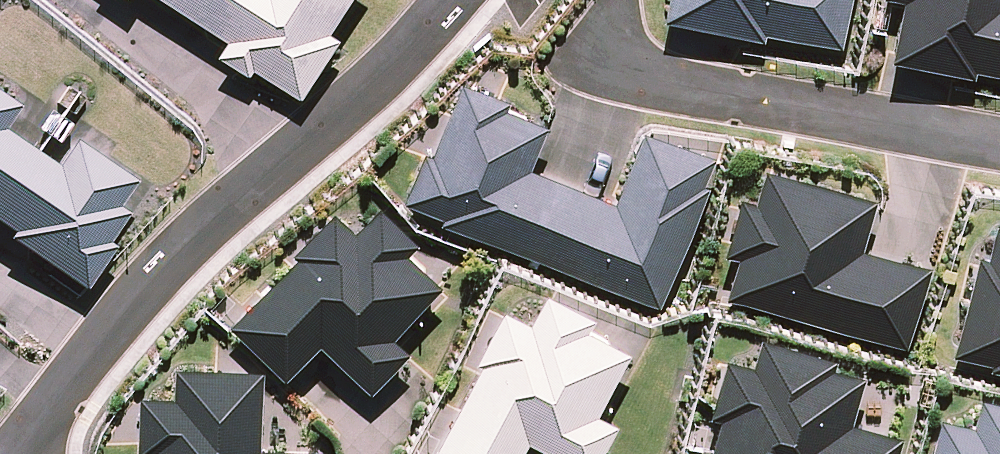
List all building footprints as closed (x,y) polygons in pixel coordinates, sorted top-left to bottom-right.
[(222,28),(213,41),(293,93),(329,38),(308,24),(324,0),(179,0),(222,28)] [(661,17),(758,38),(760,27),(835,43),(845,0),(664,0),(661,17)] [(891,56),(965,72),(968,62),(999,69),(999,0),(903,0),(891,56)] [(452,83),(406,200),(442,214),(439,222),(659,307),(715,163),(641,135),(614,204),(524,169),(541,124),(503,110),(505,104),(452,83)] [(0,121),(0,220),(8,225),(0,237),(77,287),(109,240),(89,227),(118,183),(9,111),(2,122),(0,121)] [(734,256),(723,298),(909,349),(930,274),(852,253),(864,211),(868,196),(766,168),(757,200),(737,195),(721,252),(734,256)] [(295,256),(230,324),(284,374),(319,337),(370,385),(401,352),(385,336),(430,288),(397,256),(406,246),(370,212),(349,234),(327,213),(290,252),(295,256)] [(954,348),(997,359),(995,367),(999,368),(999,226),(992,225),(984,257),(977,255),(954,348)] [(432,453),(514,453),(524,435),(563,453),(592,453),(607,422),(584,411),(615,349),(577,330),(584,317),(541,296),(528,322),(503,310),(432,453)] [(709,453),(892,453),(896,439),(843,423),(860,368),(760,338),(750,370),(735,366),(721,362),(707,411),(720,415),(709,453)] [(149,453),(318,453),(318,452),(251,450),(254,372),(177,370),(176,396),(141,395),(139,447),(149,447),(149,453)] [(920,453),(999,453),(999,402),(977,397),(969,426),(929,417),(920,453)]
